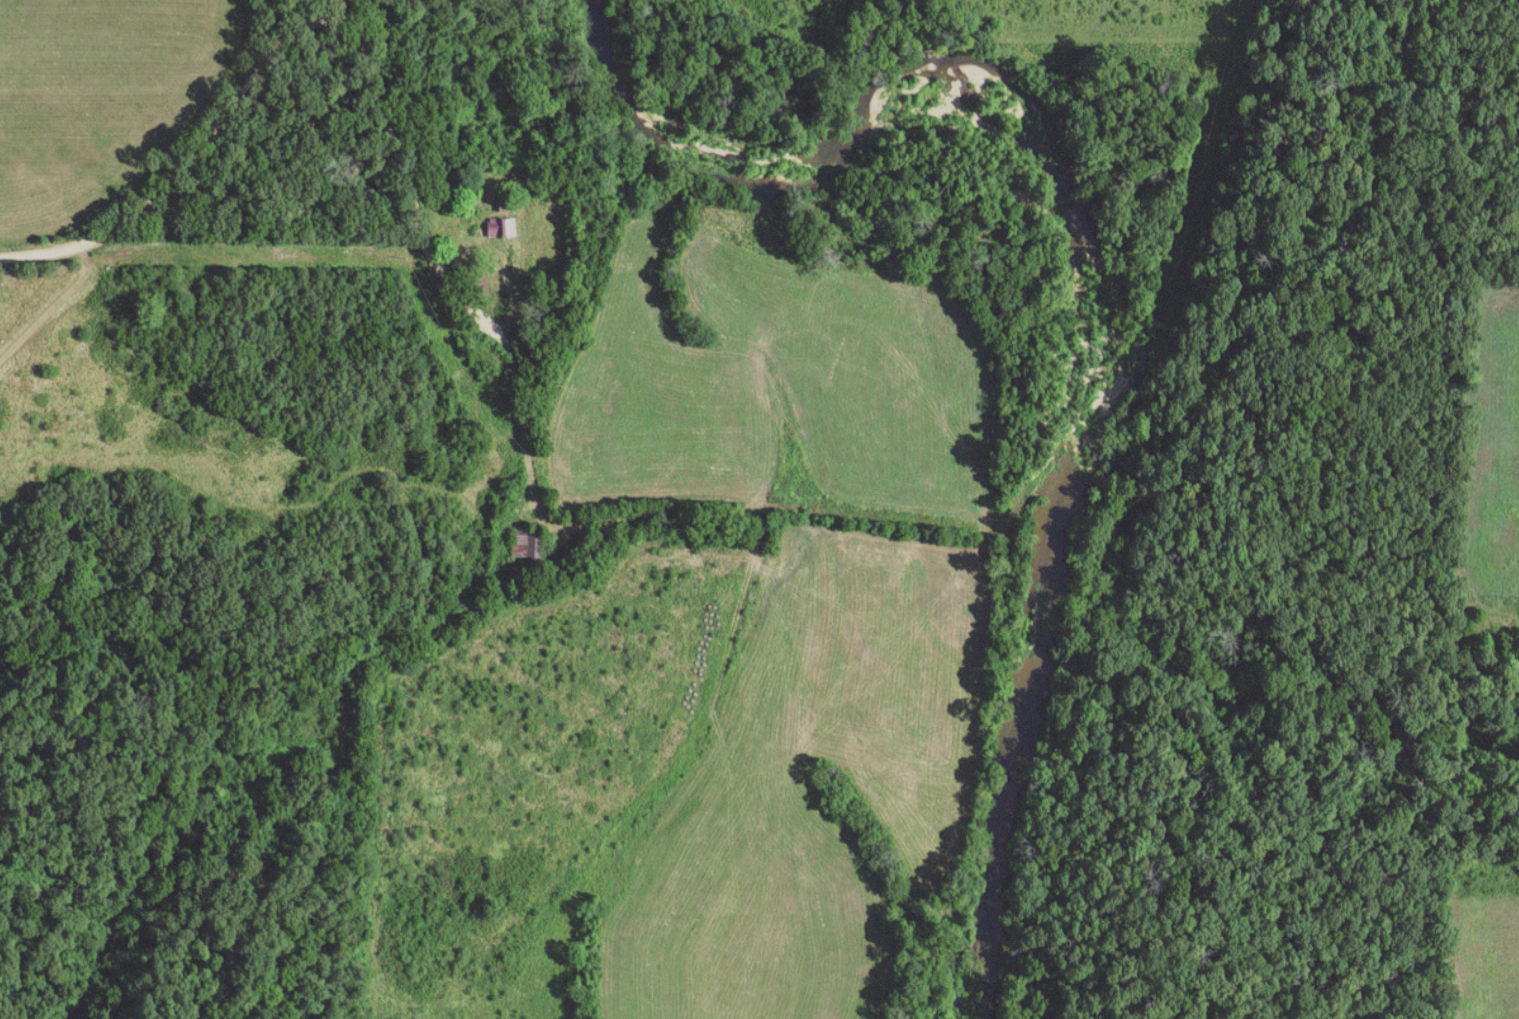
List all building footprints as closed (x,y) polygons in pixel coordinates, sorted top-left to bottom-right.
[(514,219),(488,219),(489,236),(515,235),(514,219)]
